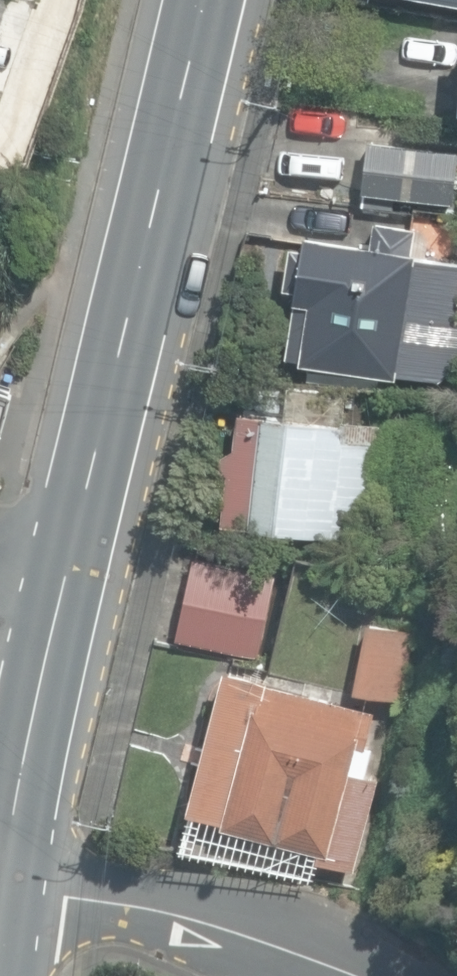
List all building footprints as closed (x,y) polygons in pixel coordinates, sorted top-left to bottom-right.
[(368,142),(362,194),(453,204),(456,168),(456,152),(368,142)] [(438,380),(456,367),(456,322),(453,322),(456,296),(456,259),(410,253),(414,228),(374,221),(370,245),(302,233),(300,246),(289,244),(283,286),(294,288),(283,354),(301,357),(300,361),(394,377),(395,373),(438,380)] [(220,522),(359,537),(363,497),(391,500),(394,474),(416,477),(421,429),(342,420),(346,387),(285,380),(281,418),(239,414),(235,446),(217,458),(225,472),(220,522)] [(11,394),(0,391),(0,438),(11,394)] [(190,552),(172,637),(256,656),(275,571),(190,552)] [(353,691),(398,700),(412,632),(367,623),(353,691)] [(314,857),(351,867),(373,779),(365,777),(373,745),(364,742),(372,712),(263,684),(265,678),(223,667),(187,811),(220,819),(219,824),(316,849),(314,857)]
